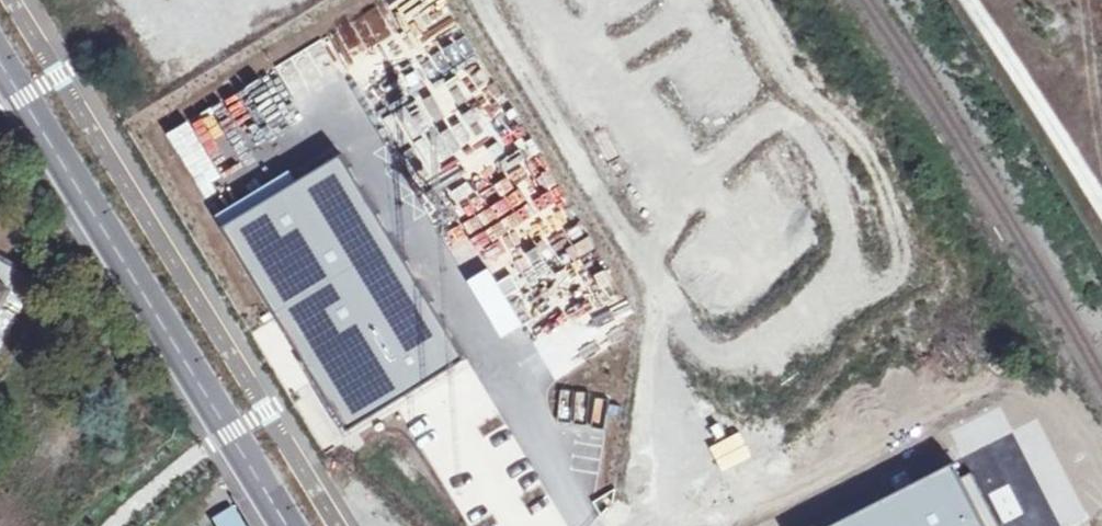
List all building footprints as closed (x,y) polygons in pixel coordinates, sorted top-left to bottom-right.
[(333,153),(221,224),(352,429),(464,358),(333,153)] [(9,296),(23,304),(36,281),(0,260),(0,311),(9,296)] [(23,304),(9,296),(0,311),(0,343),(23,304)] [(831,525),(985,525),(954,461),(831,525)]
